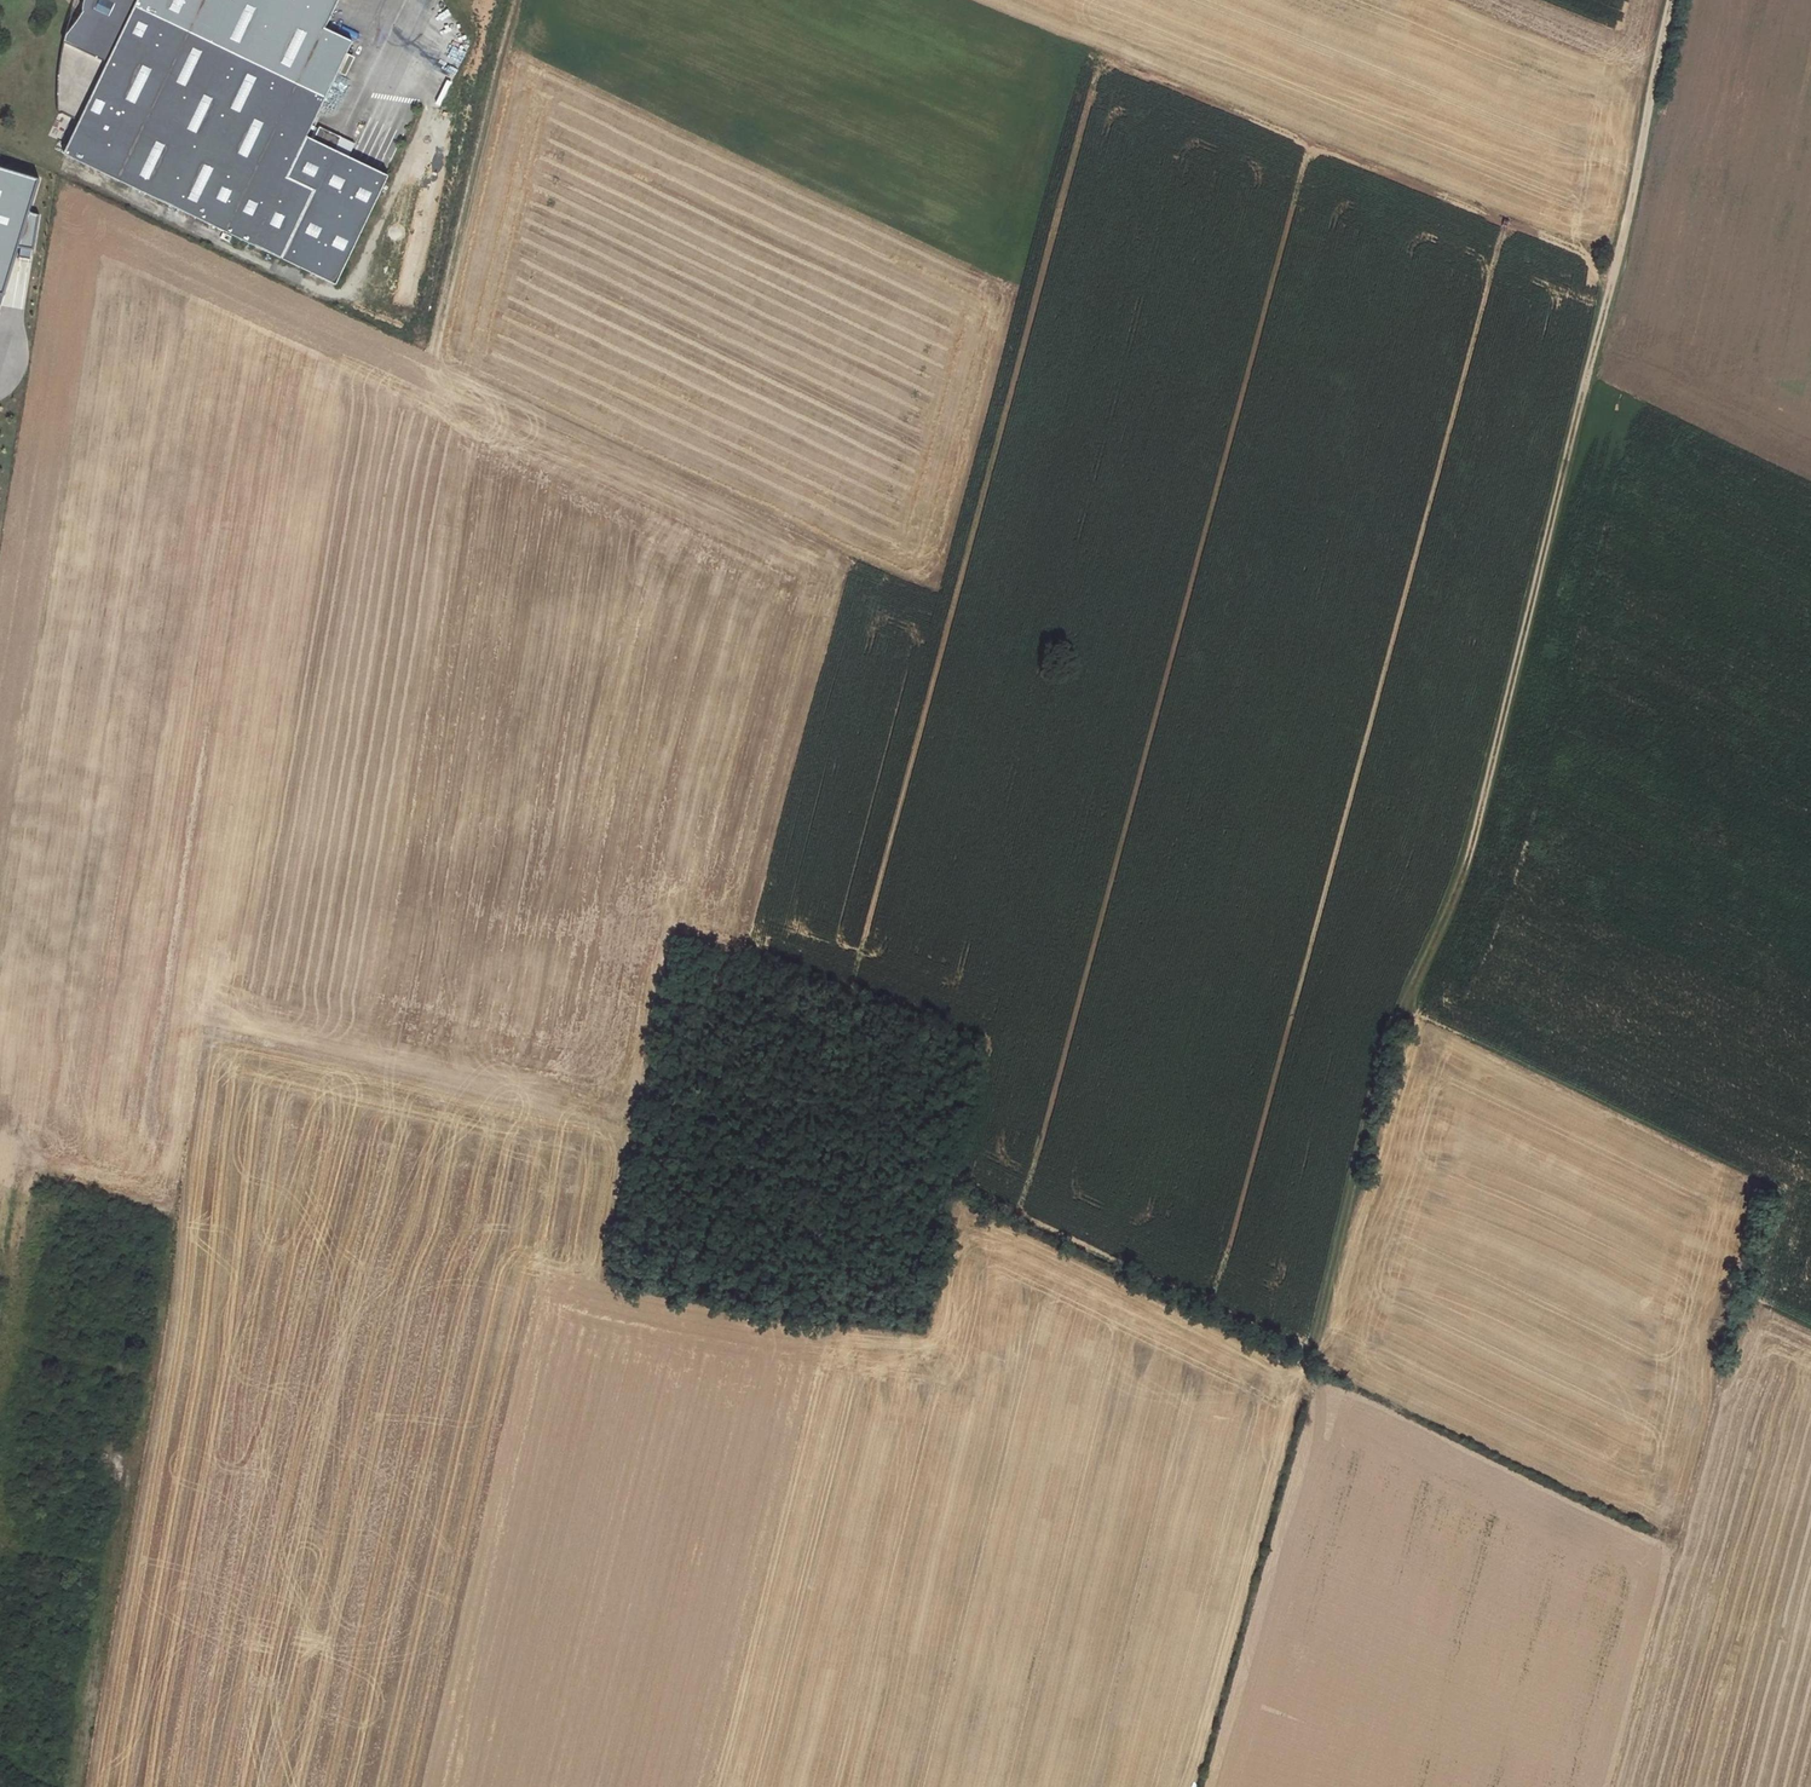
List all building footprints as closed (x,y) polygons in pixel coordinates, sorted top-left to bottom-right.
[(84,1),(83,12),(72,28),(68,28),(65,39),(62,53),(59,69),(58,85),(58,106),(59,114),(63,113),(80,122),(65,154),(337,285),(390,176),(350,157),(336,151),(343,138),(321,127),(314,140),(308,137),(354,42),(327,29),(341,0),(85,0),(84,1)] [(68,28),(72,28),(83,12),(84,1),(80,0),(77,0),(68,28)] [(343,138),(336,151),(350,157),(356,144),(343,138)]
